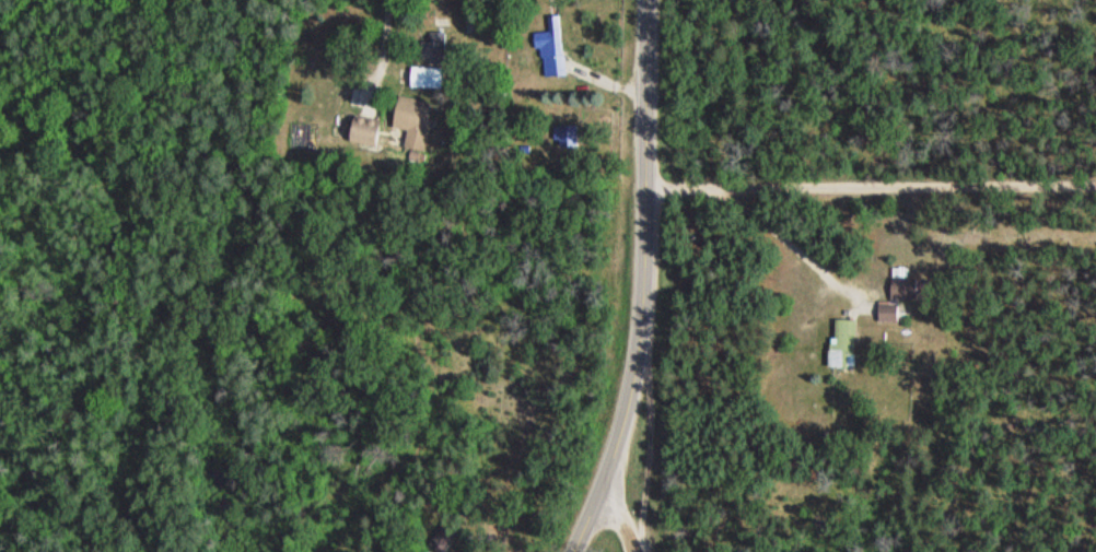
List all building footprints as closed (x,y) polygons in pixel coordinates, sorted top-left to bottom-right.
[(548,16),(549,32),(533,33),(535,48),(541,48),(543,77),(564,76),(560,15),(548,16)] [(445,33),(423,33),(423,63),(445,63),(445,33)] [(442,88),(442,67),(410,67),(410,87),(442,88)] [(426,150),(429,102),(410,101),(407,149),(426,150)] [(348,141),(378,144),(380,119),(350,116),(348,141)] [(557,125),(557,146),(576,146),(576,125),(557,125)] [(916,300),(916,289),(926,289),(926,279),(889,279),(889,300),(916,300)] [(896,302),(877,302),(877,322),(896,322),(896,302)] [(829,368),(853,368),(854,319),(830,319),(829,368)] [(438,551),(444,551),(454,535),(439,526),(427,545),(438,551)]
